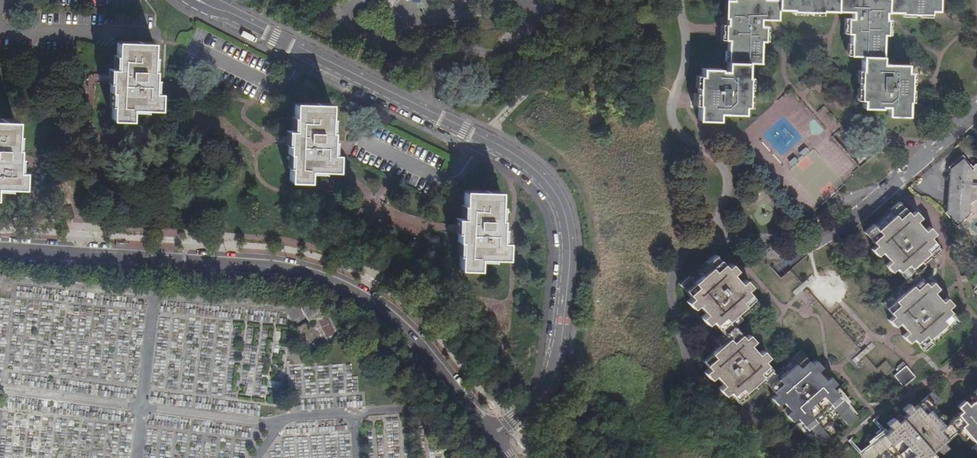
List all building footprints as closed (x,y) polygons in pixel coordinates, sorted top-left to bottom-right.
[(727,70),(747,70),(747,63),(760,63),(760,41),(764,41),(765,26),(760,26),(760,19),(772,19),(776,19),(777,9),(777,0),(725,0),(724,18),(726,18),(726,25),(724,25),(728,26),(728,31),(727,39),(724,39),(724,40),(727,40),(727,70)] [(835,11),(835,0),(777,0),(777,9),(791,9),(791,11),(799,11),(821,12),(821,11),(835,11)] [(835,11),(840,11),(852,11),(852,18),(847,18),(847,33),(851,33),(850,55),(862,56),(882,56),(883,34),(887,35),(887,19),(885,19),(885,12),(888,12),(888,0),(835,0),(835,11)] [(888,12),(893,12),(902,13),(902,14),(931,14),(932,15),(933,11),(940,12),(940,0),(888,0),(888,12)] [(131,26),(152,27),(153,16),(132,14),(131,26)] [(160,40),(175,42),(176,35),(161,33),(160,40)] [(112,69),(107,69),(107,82),(110,82),(109,105),(112,105),(111,119),(130,119),(131,110),(144,111),(145,108),(159,109),(159,93),(155,93),(156,79),(153,79),(154,57),(152,56),(152,42),(117,41),(116,55),(113,55),(112,69)] [(882,56),(862,56),(862,70),(860,70),(859,100),(863,100),(863,108),(881,108),(881,106),(887,107),(887,116),(908,116),(909,102),(910,102),(910,83),(907,83),(907,82),(907,77),(907,72),(911,72),(907,72),(907,64),(882,64),(882,56)] [(747,70),(727,70),(720,70),(720,69),(702,68),(702,70),(702,76),(698,76),(698,94),(705,94),(705,100),(704,105),(698,105),(698,106),(698,121),(719,121),(719,114),(744,114),(744,107),(748,107),(748,78),(747,78),(747,70)] [(308,173),(322,173),(322,170),(336,171),(336,155),(333,154),(334,141),(331,140),(332,118),(328,118),(329,104),(314,104),(294,103),(294,117),(291,117),(290,131),(285,131),(285,135),(285,144),(287,144),(286,166),(289,166),(289,181),(307,181),(308,173)] [(5,188),(5,185),(20,185),(20,169),(17,169),(18,155),(15,155),(16,133),(13,133),(13,119),(0,118),(0,188),(5,188)] [(976,164),(973,166),(963,155),(953,163),(949,167),(952,171),(950,172),(947,211),(957,223),(969,212),(966,208),(974,201),(976,201),(976,164)] [(459,269),(478,270),(479,261),(491,261),(491,258),(506,259),(507,243),(501,242),(502,229),(500,229),(501,207),(498,206),(499,201),(499,193),(464,191),(463,206),(460,206),(460,216),(459,219),(455,219),(454,233),(457,233),(457,241),(460,242),(459,269)] [(875,228),(871,223),(871,222),(862,230),(869,238),(872,235),(875,238),(872,241),(875,245),(871,249),(877,256),(881,252),(889,261),(885,265),(891,272),(895,268),(899,272),(902,269),(905,272),(901,275),(906,280),(915,272),(911,268),(919,260),(924,265),(941,250),(929,237),(934,233),(928,227),(923,231),(919,226),(915,222),(920,218),(913,211),(909,215),(896,200),(879,215),(883,221),(875,228)] [(717,327),(727,338),(733,334),(736,331),(727,320),(737,311),(743,306),(754,317),(763,309),(752,297),(748,300),(745,297),(749,294),(745,289),(750,285),(744,279),(739,283),(731,274),(736,269),(730,263),(726,267),(722,263),(718,266),(716,263),(719,260),(714,254),(705,262),(709,267),(693,281),(689,277),(680,285),(685,290),(689,287),(691,291),(688,294),(691,298),(687,301),(692,308),(697,304),(705,314),(701,318),(707,324),(711,320),(714,324),(718,321),(721,324),(717,327)] [(941,301),(937,297),(933,292),(937,289),(936,287),(932,282),(927,285),(915,272),(906,280),(907,281),(899,287),(898,288),(903,293),(895,300),(891,295),(882,304),(886,309),(887,309),(890,306),(893,309),(889,312),(893,316),(888,320),(894,327),(899,323),(907,332),(902,336),(908,343),(913,339),(916,343),(920,339),(923,343),(919,346),(924,352),(934,343),(929,338),(937,331),(942,336),(959,321),(947,308),(952,304),(946,298),(941,301)] [(308,322),(327,312),(324,307),(297,304),(308,322)] [(736,337),(733,334),(727,338),(719,345),(715,340),(714,341),(718,345),(710,352),(706,348),(697,356),(702,361),(706,358),(708,361),(705,364),(708,368),(704,372),(710,379),(714,375),(723,384),(718,388),(724,395),(728,391),(732,395),(735,392),(738,395),(735,398),(740,404),(749,396),(745,391),(753,384),(757,389),(757,388),(753,384),(761,377),(765,381),(774,373),(769,368),(766,371),(763,368),(767,365),(763,361),(768,357),(762,350),(757,354),(749,345),(753,341),(747,334),(743,338),(739,334),(736,337)] [(858,418),(847,405),(844,408),(841,405),(844,402),(841,398),(845,394),(839,387),(835,391),(831,387),(836,383),(830,377),(826,380),(817,371),(822,367),(816,360),(811,364),(808,360),(804,363),(802,360),(805,357),(800,351),(791,359),(795,364),(779,379),(774,373),(765,381),(770,387),(774,384),(777,387),(774,390),(777,394),(773,398),(778,405),(783,401),(791,410),(787,414),(792,421),(797,417),(800,421),(796,425),(802,432),(806,428),(810,432),(813,429),(816,432),(812,435),(824,448),(833,440),(823,429),(840,415),(849,425),(849,426),(858,418)] [(894,375),(904,386),(915,376),(905,365),(894,375)] [(920,402),(924,406),(920,408),(917,405),(913,409),(909,404),(903,410),(906,414),(897,423),(893,418),(887,424),(890,428),(886,432),(882,428),(876,434),(879,438),(875,442),(878,445),(875,448),(872,444),(860,455),(862,457),(875,457),(878,455),(881,457),(927,457),(936,449),(941,454),(947,448),(943,444),(947,440),(944,436),(947,434),(950,437),(956,432),(955,430),(949,422),(944,426),(929,410),(941,400),(933,391),(920,402)] [(968,405),(964,400),(957,407),(961,411),(957,414),(961,418),(957,421),(954,418),(949,422),(955,430),(956,432),(961,428),(976,444),(971,448),(976,456),(976,397),(968,405)]
